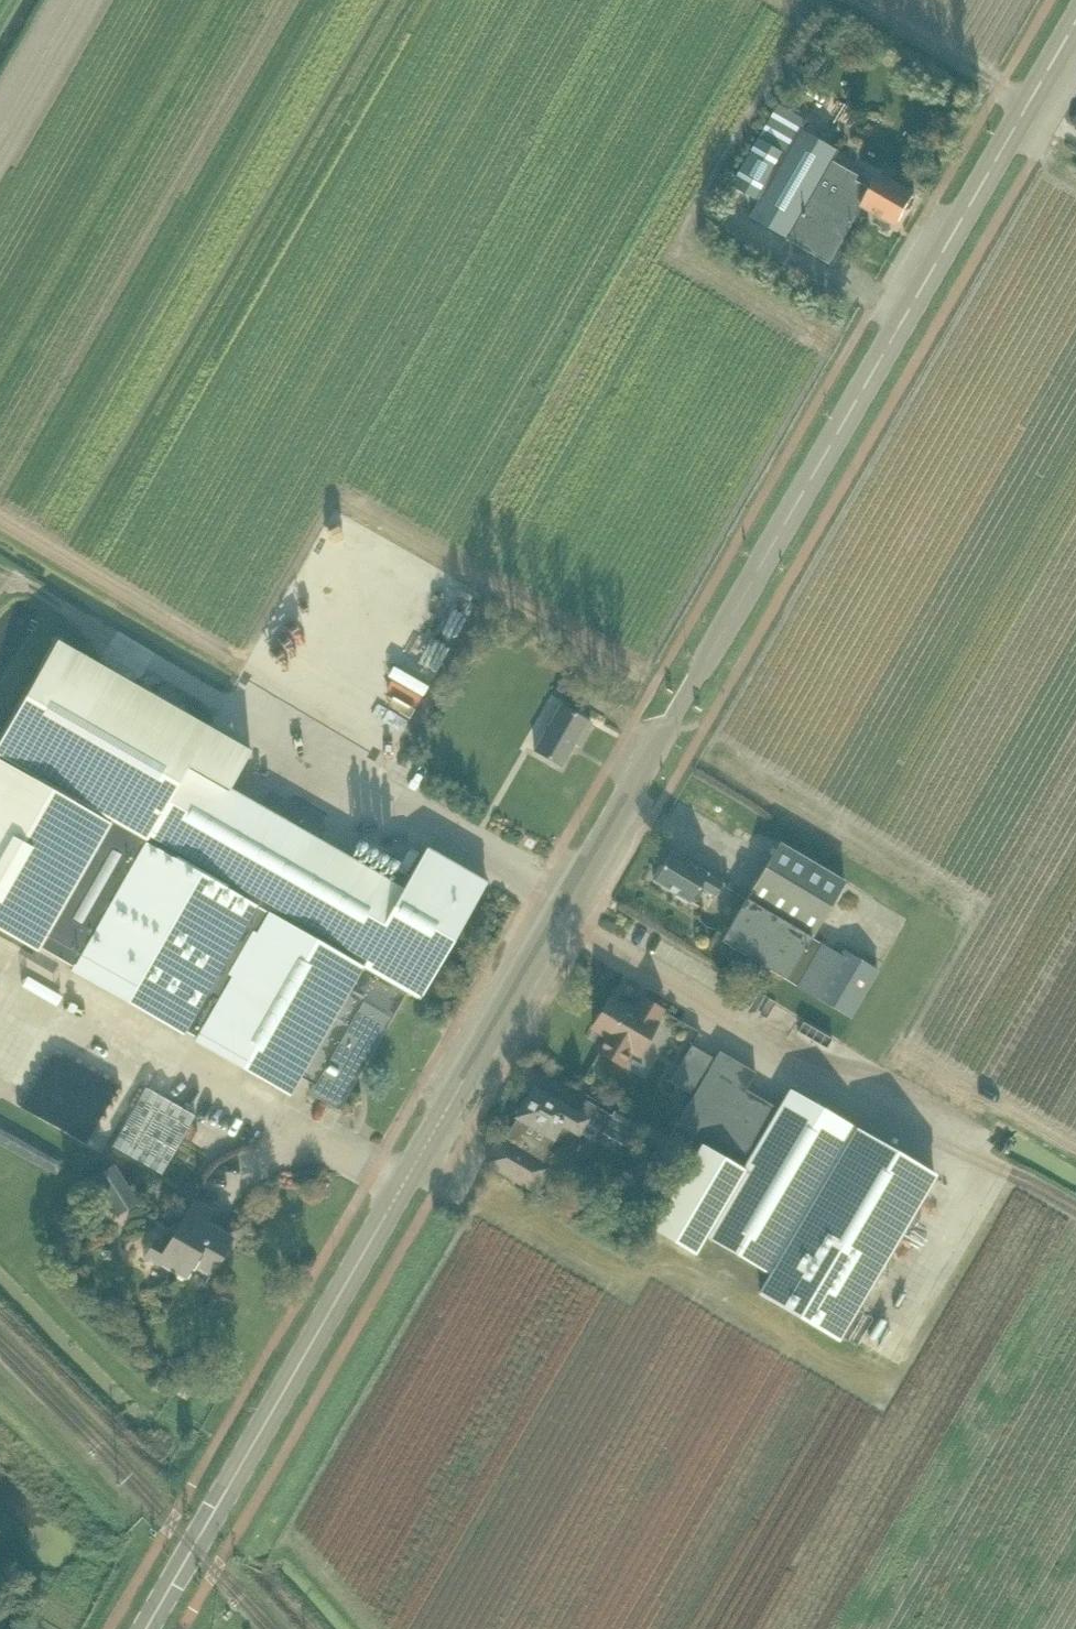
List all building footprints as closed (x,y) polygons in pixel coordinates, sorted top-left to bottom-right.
[(853,57),(849,46),(836,51),(840,62),(853,57)] [(916,194),(880,173),(872,189),(858,181),(860,177),(835,162),(841,151),(805,129),(809,122),(780,104),(733,186),(761,202),(752,219),(832,264),(863,208),(878,216),(875,222),(885,228),(889,221),(898,227),(908,211),(913,210),(918,201),(916,196),(916,194)] [(457,626),(480,634),(488,610),(465,603),(457,626)] [(420,997),(486,884),(427,850),(404,889),(231,789),(251,751),(57,641),(0,743),(0,930),(38,952),(41,947),(74,967),(72,971),(75,973),(69,985),(107,1007),(113,995),(183,1035),(185,1031),(198,1038),(195,1042),(289,1095),(301,1076),(314,1085),(310,1093),(339,1108),(393,1014),(391,1012),(404,989),(420,997)] [(559,705),(534,750),(561,767),(575,742),(580,745),(592,724),(559,705)] [(351,813),(345,829),(356,834),(362,817),(351,813)] [(780,842),(722,941),(795,985),(818,943),(813,938),(846,881),(780,842)] [(716,897),(723,886),(670,853),(654,879),(676,893),(675,896),(686,903),(687,900),(692,903),(693,900),(696,902),(704,889),(716,897)] [(852,940),(861,923),(850,917),(841,934),(852,940)] [(858,953),(858,1006),(883,1006),(884,953),(858,953)] [(750,960),(743,971),(755,979),(762,967),(750,960)] [(593,1028),(609,1037),(600,1052),(623,1065),(631,1051),(638,1056),(657,1024),(655,1023),(662,1010),(643,999),(634,1014),(610,1000),(593,1028)] [(692,1045),(671,1082),(694,1095),(715,1059),(692,1045)] [(695,1157),(651,1233),(694,1257),(706,1238),(770,1276),(758,1295),(839,1341),(845,1332),(846,1330),(936,1176),(789,1089),(779,1108),(746,1090),(756,1072),(720,1051),(715,1059),(694,1095),(667,1142),(695,1157)] [(146,1087),(113,1146),(163,1175),(197,1116),(146,1087)] [(584,1099),(576,1114),(534,1089),(516,1120),(505,1138),(500,1134),(483,1164),(537,1196),(554,1166),(547,1162),(558,1141),(569,1147),(578,1132),(593,1140),(599,1130),(624,1146),(637,1124),(635,1123),(638,1118),(619,1107),(616,1111),(615,1111),(613,1115),(584,1099)] [(98,1176),(88,1182),(91,1187),(100,1202),(128,1184),(123,1176),(115,1164),(98,1176)] [(158,1267),(160,1263),(185,1277),(192,1264),(211,1275),(232,1238),(221,1232),(223,1229),(208,1219),(213,1211),(195,1200),(174,1236),(168,1232),(162,1242),(155,1238),(144,1259),(149,1262),(150,1259),(155,1262),(154,1264),(158,1267)] [(183,1383),(177,1394),(187,1400),(193,1389),(183,1383)]
